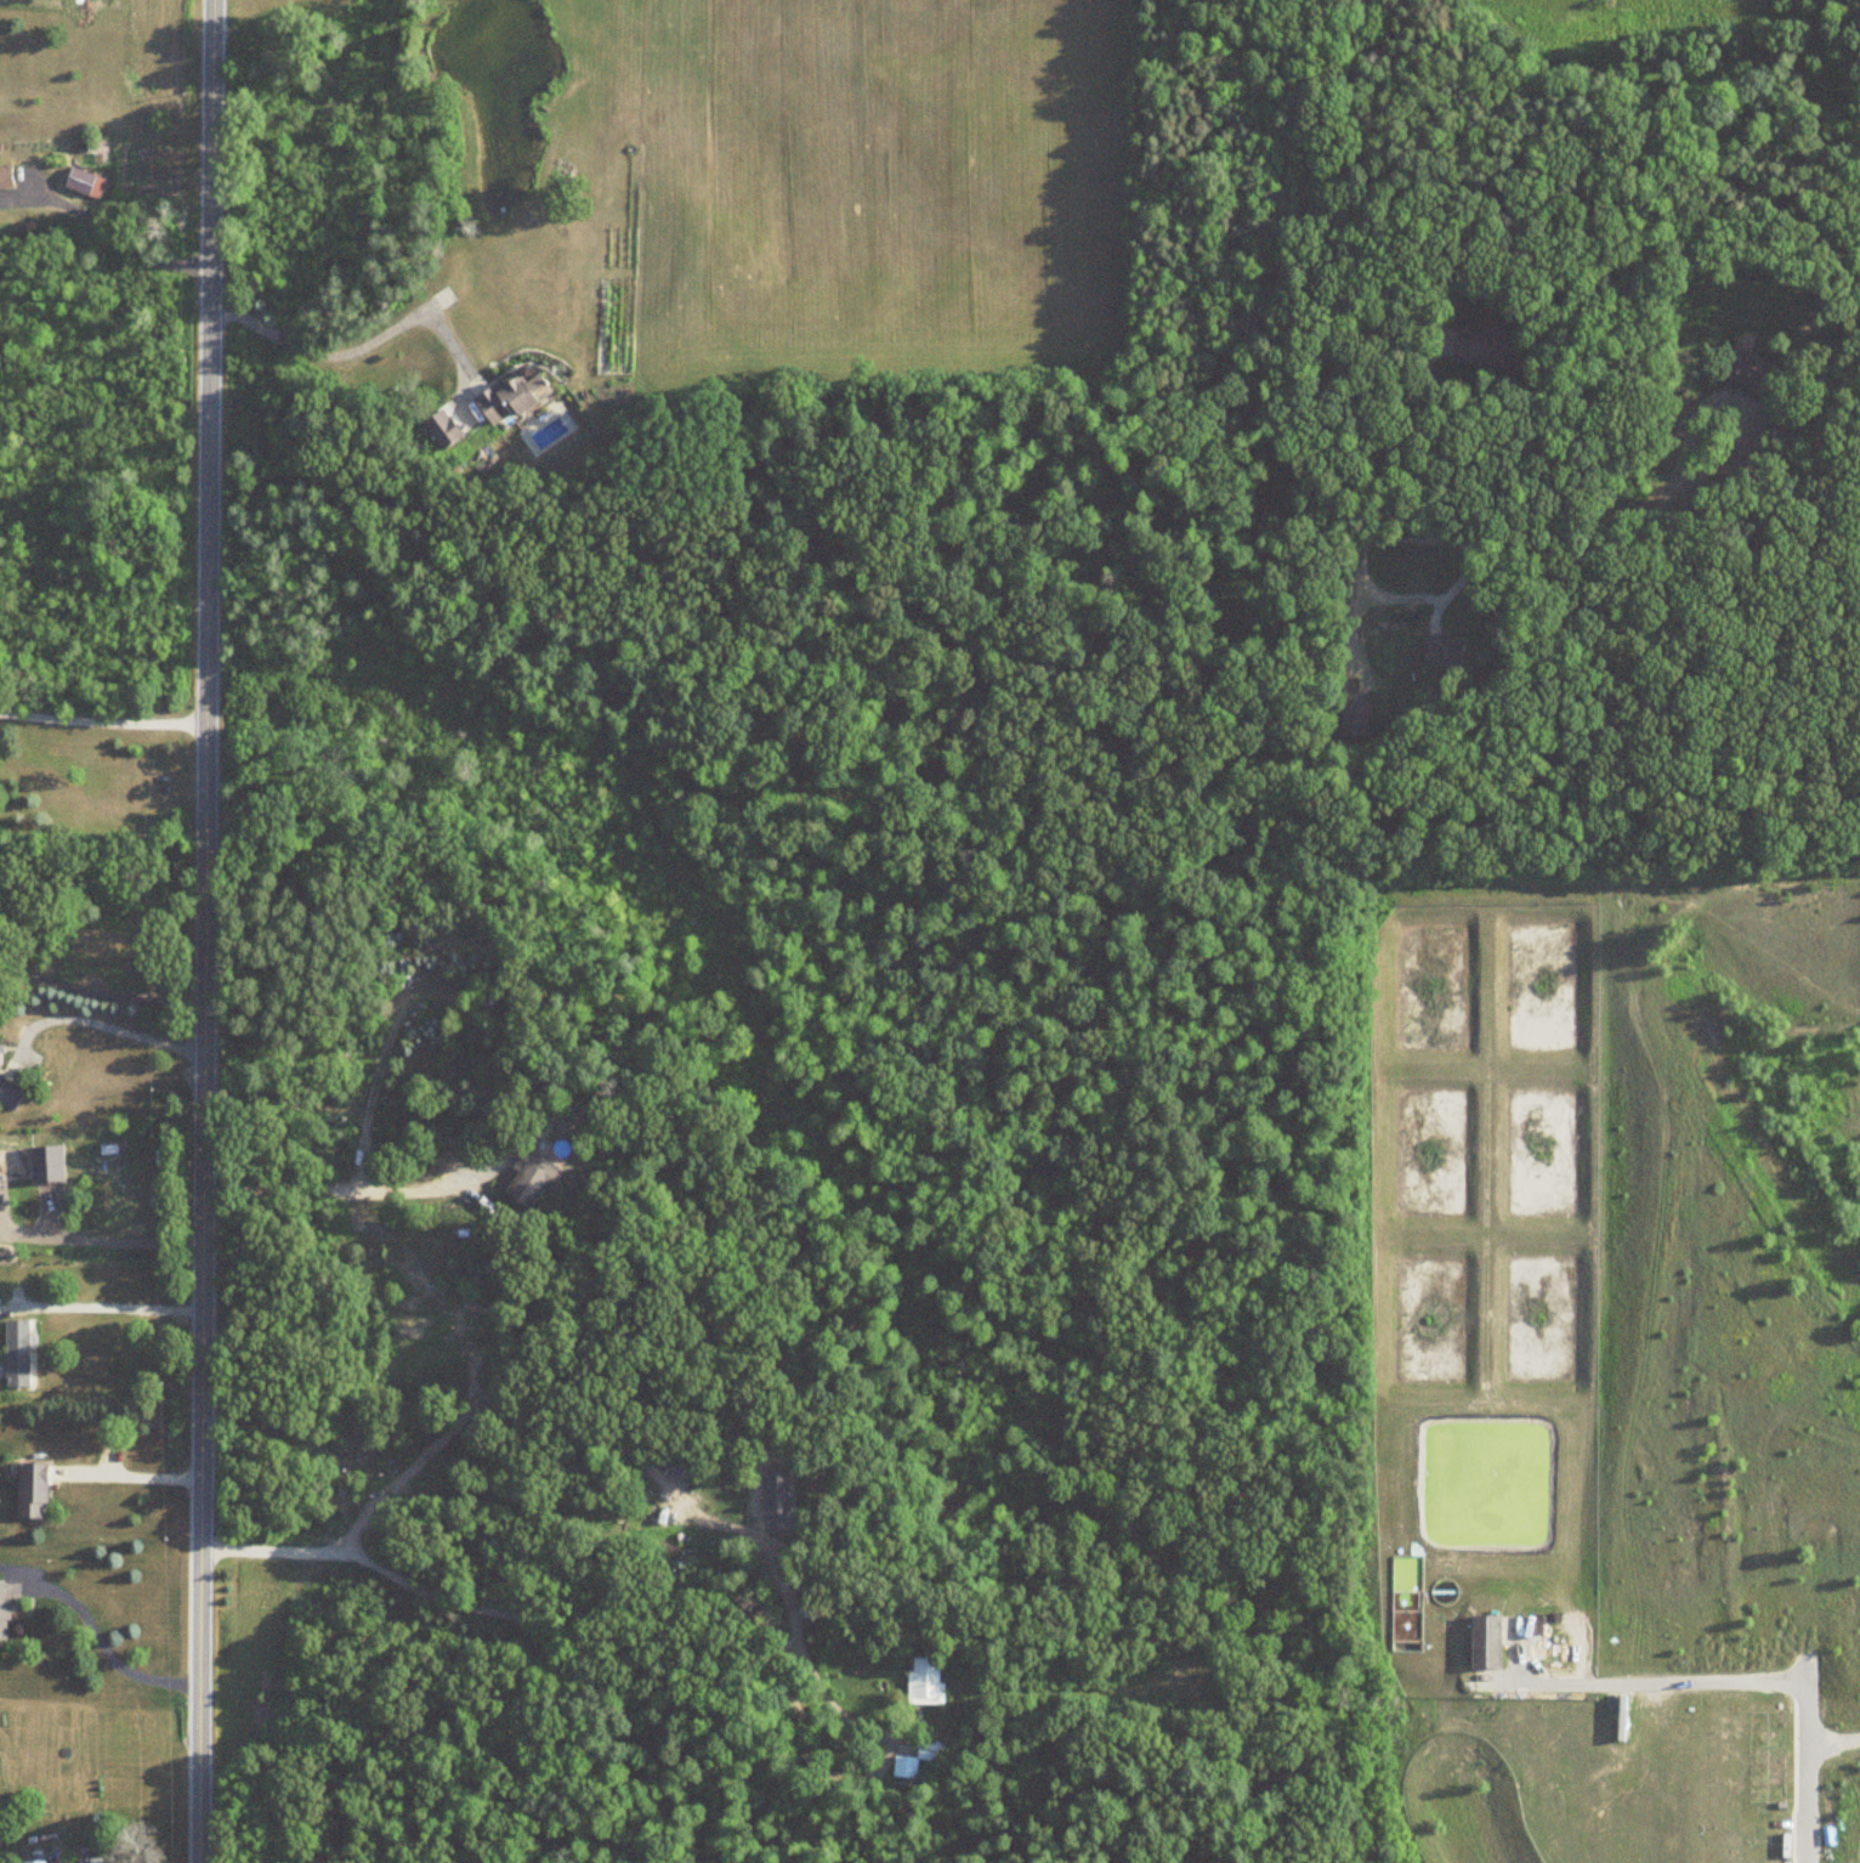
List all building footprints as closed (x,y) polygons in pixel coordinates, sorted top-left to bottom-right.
[(0,164),(0,189),(12,189),(11,164),(0,164)] [(98,200),(106,179),(71,166),(63,187),(98,200)] [(538,374),(524,383),(516,370),(471,399),(492,431),(551,392),(538,374)] [(422,423),(441,451),(461,437),(442,409),(422,423)] [(24,1089),(0,1078),(0,1102),(14,1109),(24,1089)] [(550,1191),(563,1170),(522,1146),(510,1166),(517,1169),(502,1194),(529,1210),(543,1187),(550,1191)] [(5,1319),(5,1386),(30,1386),(30,1319),(5,1319)] [(17,1518),(46,1518),(46,1462),(17,1462),(17,1518)] [(1470,1668),(1500,1668),(1500,1615),(1470,1615),(1470,1668)] [(942,1704),(942,1656),(908,1656),(908,1704),(942,1704)] [(946,1742),(918,1738),(916,1758),(895,1755),(892,1776),(915,1779),(917,1760),(944,1763),(946,1742)]
